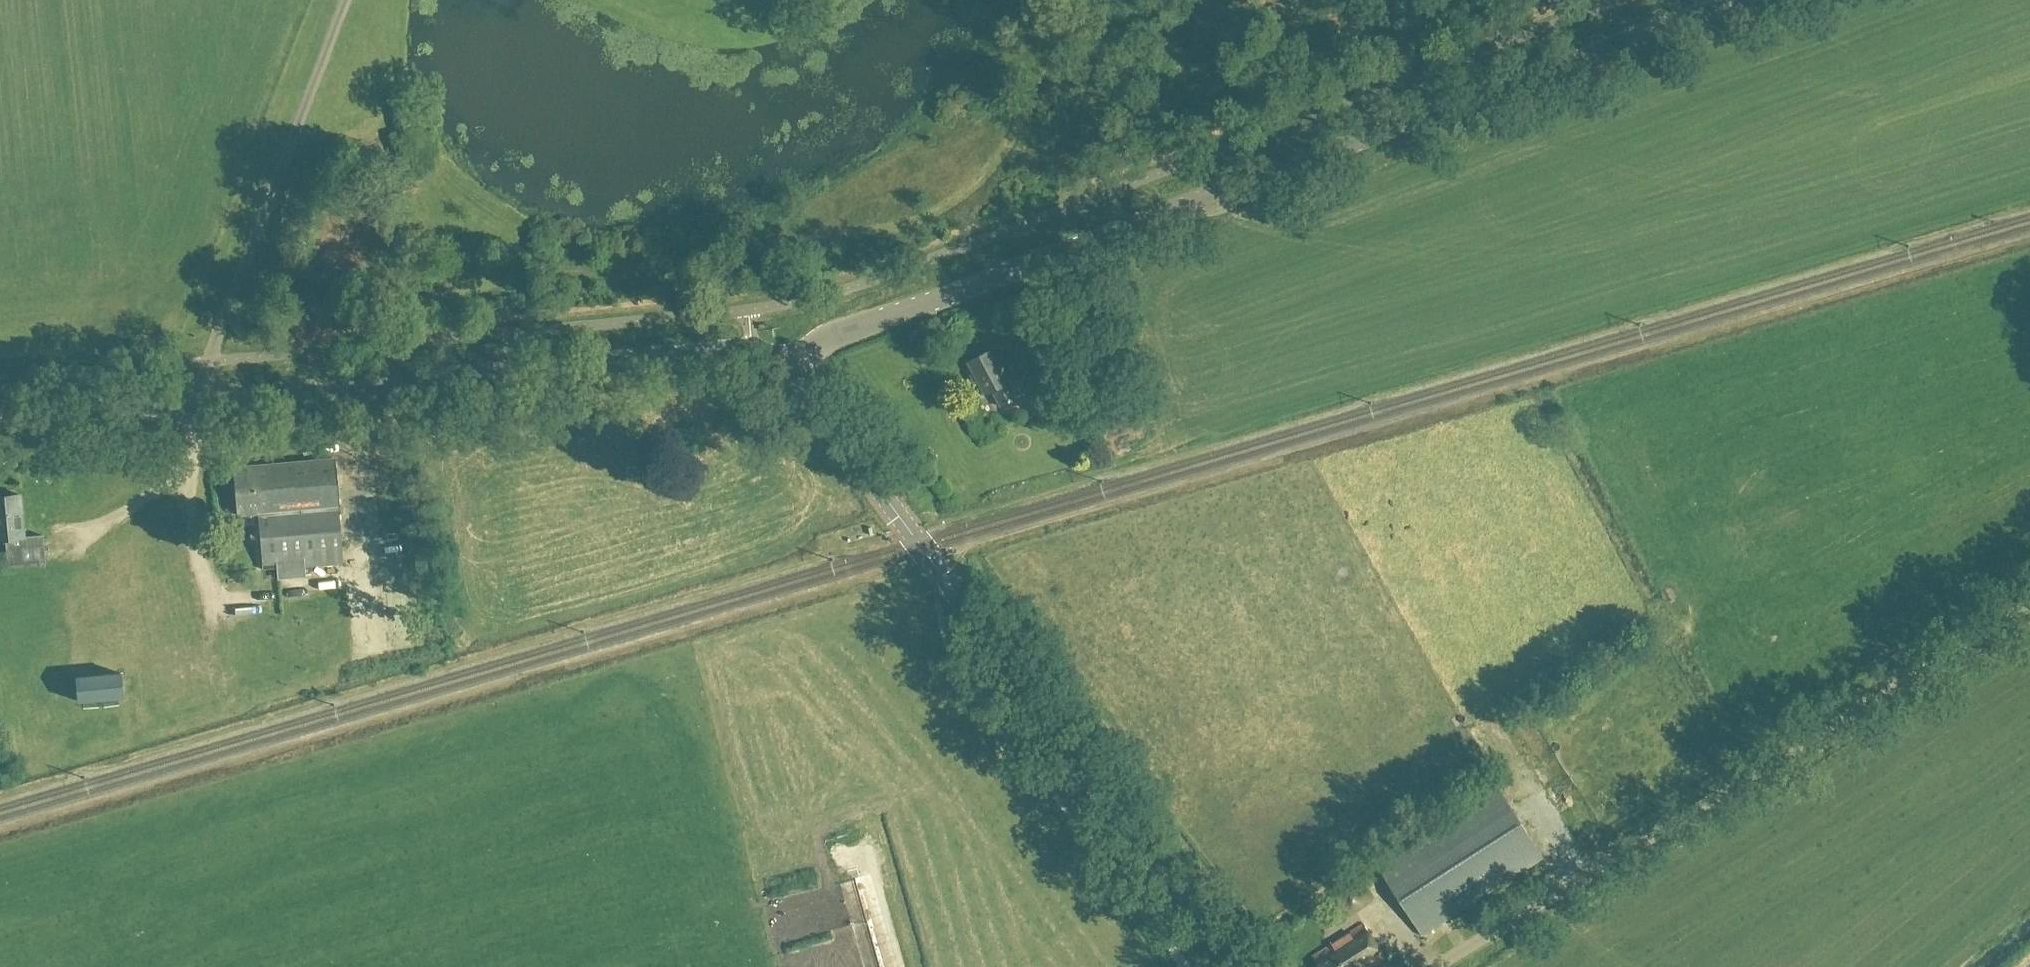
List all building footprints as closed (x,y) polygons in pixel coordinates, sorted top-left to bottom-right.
[(993,348),(968,362),(986,395),(993,391),(1001,406),(1032,389),(1023,373),(1010,380),(993,348)] [(337,506),(333,458),(233,466),(237,514),(257,512),(337,506)] [(25,495),(21,495),(20,493),(0,495),(0,539),(6,538),(8,564),(45,560),(43,534),(24,536),(24,529),(28,528),(25,495)] [(418,517),(417,504),(400,506),(401,519),(418,517)] [(341,562),(337,506),(257,512),(262,568),(276,567),(277,577),(304,575),(303,565),(341,562)] [(120,671),(77,675),(79,700),(122,696),(120,671)] [(1543,856),(1499,787),(1378,865),(1422,934),(1543,856)] [(1318,953),(1314,956),(1322,966),(1369,966),(1386,955),(1380,946),(1363,922),(1318,953)]
